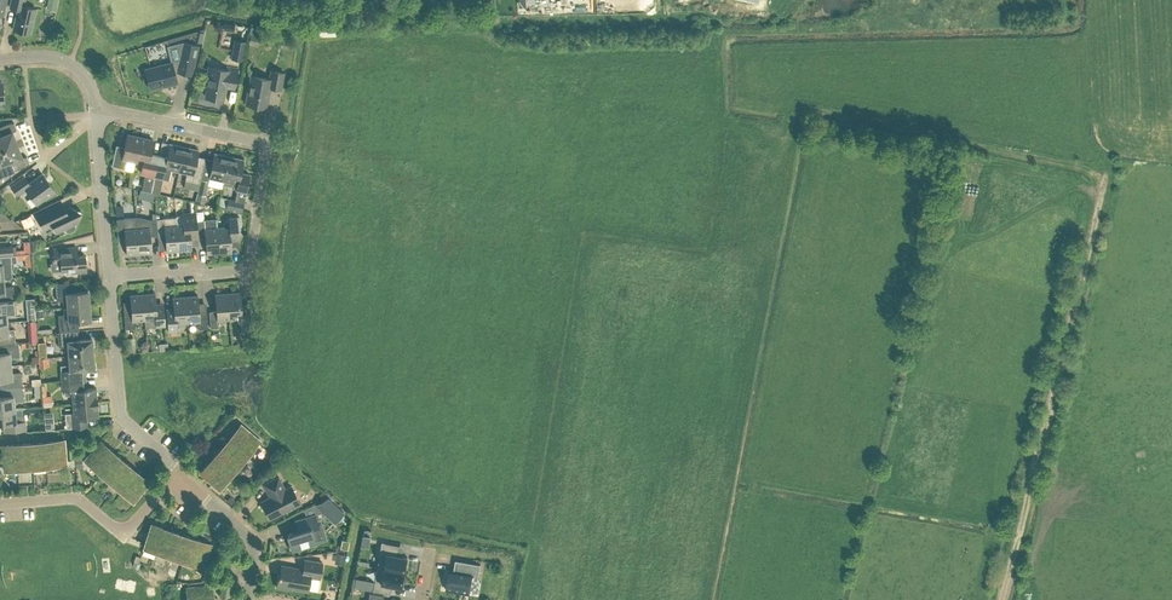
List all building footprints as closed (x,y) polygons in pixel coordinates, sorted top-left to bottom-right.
[(30,33),(36,8),(23,5),(25,0),(11,0),(10,6),(17,8),(13,29),(30,33)] [(224,22),(223,29),(233,31),(234,24),(224,22)] [(295,50),(296,43),(282,40),(281,47),(295,50)] [(192,74),(196,57),(198,45),(183,41),(168,45),(172,61),(145,68),(150,88),(165,84),(165,85),(177,82),(174,71),(177,71),(192,74)] [(242,60),(244,51),(232,48),(230,58),(242,60)] [(209,66),(205,87),(207,87),(205,96),(207,96),(209,98),(211,98),(213,97),(222,99),(225,86),(234,87),(238,68),(226,66),(225,69),(209,66)] [(281,89),(284,72),(271,70),(269,78),(251,74),(245,103),(266,107),(270,87),(281,89)] [(169,104),(171,92),(164,91),(162,103),(169,104)] [(11,116),(25,115),(24,100),(17,101),(18,108),(10,108),(11,116)] [(17,144),(12,132),(16,129),(14,122),(13,122),(9,123),(0,126),(0,151),(17,144)] [(112,165),(120,167),(125,168),(127,159),(135,161),(140,137),(127,134),(124,146),(116,145),(112,165)] [(140,137),(135,161),(142,162),(140,172),(145,173),(143,180),(153,182),(154,176),(159,154),(151,152),(153,139),(140,137)] [(159,154),(154,176),(162,178),(168,179),(171,169),(178,171),(184,146),(169,143),(167,155),(159,154)] [(0,151),(0,175),(25,166),(29,163),(27,156),(26,156),(22,157),(17,144),(0,151)] [(184,146),(178,171),(186,173),(185,180),(199,183),(203,167),(195,165),(198,149),(184,146)] [(209,177),(223,181),(229,156),(214,153),(211,169),(209,177)] [(229,156),(223,181),(237,184),(236,189),(246,191),(250,174),(240,172),(243,159),(229,156)] [(56,192),(42,173),(28,182),(24,176),(10,185),(17,195),(26,189),(37,204),(46,198),(47,199),(56,192)] [(203,202),(208,180),(200,179),(199,183),(198,190),(195,201),(203,202)] [(164,192),(177,194),(178,187),(164,186),(164,192)] [(228,198),(226,207),(242,210),(244,202),(228,198)] [(62,201),(36,214),(43,229),(52,225),(56,232),(64,228),(65,230),(69,232),(74,229),(76,225),(74,223),(77,221),(81,210),(70,206),(65,208),(62,201)] [(122,204),(114,205),(115,215),(123,214),(122,204)] [(197,231),(196,220),(196,212),(188,213),(182,214),(183,224),(177,224),(179,250),(191,249),(190,238),(190,232),(197,231)] [(116,221),(118,238),(125,237),(126,254),(139,253),(136,216),(135,216),(123,217),(123,218),(116,219),(116,221)] [(136,216),(139,253),(152,252),(150,235),(157,235),(156,218),(149,219),(136,216)] [(156,218),(157,235),(165,234),(166,251),(179,250),(177,224),(170,225),(169,217),(156,218)] [(217,226),(219,252),(232,251),(231,240),(238,239),(236,217),(229,218),(229,219),(226,220),(223,224),(223,226),(217,226)] [(203,220),(196,220),(197,231),(197,237),(205,236),(206,253),(219,252),(217,226),(216,226),(216,218),(203,219),(203,220)] [(15,250),(16,254),(24,253),(30,253),(30,250),(29,240),(23,241),(23,249),(15,250)] [(12,254),(12,246),(0,247),(0,255),(12,254)] [(77,255),(76,246),(53,248),(54,263),(60,262),(61,270),(70,269),(71,272),(86,271),(85,254),(77,255)] [(3,278),(10,277),(10,276),(12,276),(11,262),(16,262),(16,254),(0,256),(0,278),(3,278)] [(15,299),(13,286),(4,286),(3,278),(0,278),(0,300),(15,299)] [(1084,279),(1081,296),(1094,299),(1097,281),(1084,279)] [(63,300),(63,307),(89,305),(88,290),(76,291),(75,281),(55,283),(57,300),(63,300)] [(240,291),(227,292),(229,318),(237,317),(237,319),(240,325),(241,331),(255,330),(253,313),(250,313),(249,303),(241,304),(240,291)] [(142,293),(144,319),(152,318),(156,326),(165,325),(163,302),(156,303),(155,292),(142,293)] [(219,319),(229,318),(227,292),(215,293),(216,310),(209,311),(210,327),(217,327),(219,319)] [(144,319),(142,293),(130,294),(131,311),(124,311),(125,328),(134,327),(137,319),(144,319)] [(198,295),(185,296),(187,321),(195,321),(198,328),(208,327),(207,317),(200,318),(198,295)] [(166,308),(167,321),(168,331),(177,330),(179,322),(187,321),(185,296),(172,297),(173,307),(166,308)] [(7,321),(6,314),(16,313),(15,299),(0,300),(0,322),(7,321)] [(27,315),(34,315),(33,302),(26,303),(27,315)] [(89,305),(63,307),(64,314),(58,314),(59,331),(79,330),(78,320),(90,319),(89,305)] [(15,343),(14,328),(7,329),(7,321),(0,322),(0,344),(15,343)] [(67,345),(68,355),(93,353),(92,338),(75,339),(74,330),(57,332),(59,346),(67,345)] [(127,352),(135,352),(134,337),(126,337),(127,352)] [(11,365),(10,357),(19,356),(18,342),(15,343),(0,344),(0,366),(11,365)] [(93,353),(68,355),(69,364),(60,365),(61,380),(78,378),(77,369),(94,368),(93,353)] [(0,387),(22,386),(21,371),(11,372),(11,365),(0,366),(0,381),(0,387)] [(72,394),(73,403),(97,401),(96,387),(84,388),(83,378),(63,380),(64,395),(72,394)] [(14,408),(14,401),(23,400),(22,386),(0,387),(1,396),(0,396),(0,409),(14,408)] [(97,401),(73,403),(73,412),(65,413),(66,428),(87,426),(86,416),(98,415),(97,401)] [(0,409),(0,423),(4,422),(4,431),(26,429),(24,414),(15,415),(14,408),(0,409)] [(241,424),(231,436),(249,452),(259,440),(241,424)] [(231,436),(220,448),(239,464),(249,452),(231,436)] [(64,440),(51,441),(53,464),(66,463),(65,460),(64,440)] [(51,441),(35,443),(37,466),(53,464),(51,441)] [(85,460),(97,470),(112,451),(101,441),(85,460)] [(35,443),(22,444),(24,467),(37,466),(35,443)] [(22,444),(10,445),(10,450),(11,455),(11,459),(12,463),(12,468),(24,467),(22,444)] [(220,448),(210,460),(229,475),(239,464),(220,448)] [(97,470),(109,480),(124,461),(112,451),(97,470)] [(229,475),(210,460),(200,472),(219,487),(229,475)] [(109,480),(121,490),(136,471),(124,461),(109,480)] [(136,471),(121,490),(133,500),(148,481),(136,471)] [(285,488),(278,475),(263,483),(268,493),(270,492),(272,495),(261,501),(261,502),(264,501),(271,516),(269,517),(270,518),(286,510),(286,511),(300,503),(291,485),(285,488)] [(315,504),(334,522),(343,513),(328,498),(315,504)] [(292,550),(317,542),(315,536),(324,533),(321,524),(318,525),(317,521),(315,513),(306,516),(295,519),(297,525),(298,530),(294,531),(286,533),(292,550)] [(144,546),(158,551),(166,528),(152,523),(144,546)] [(158,551),(173,556),(181,533),(166,528),(158,551)] [(173,556),(188,561),(196,539),(181,533),(173,556)] [(196,539),(188,561),(203,566),(210,544),(196,539)] [(381,540),(377,566),(405,571),(408,556),(397,554),(399,544),(381,540)] [(343,564),(345,554),(336,553),(334,562),(343,564)] [(319,578),(322,562),(304,559),(303,568),(281,564),(280,574),(278,573),(276,586),(287,588),(287,587),(307,591),(310,576),(319,578)] [(470,593),(472,579),(478,580),(481,563),(456,559),(454,570),(449,570),(446,589),(470,593)] [(365,579),(363,588),(373,590),(391,593),(392,584),(403,586),(405,571),(377,566),(374,581),(365,579)] [(188,599),(213,599),(211,585),(187,587),(188,599)] [(179,599),(181,599),(183,590),(169,588),(167,598),(179,599)] [(384,594),(369,592),(368,599),(383,599),(384,594)]
